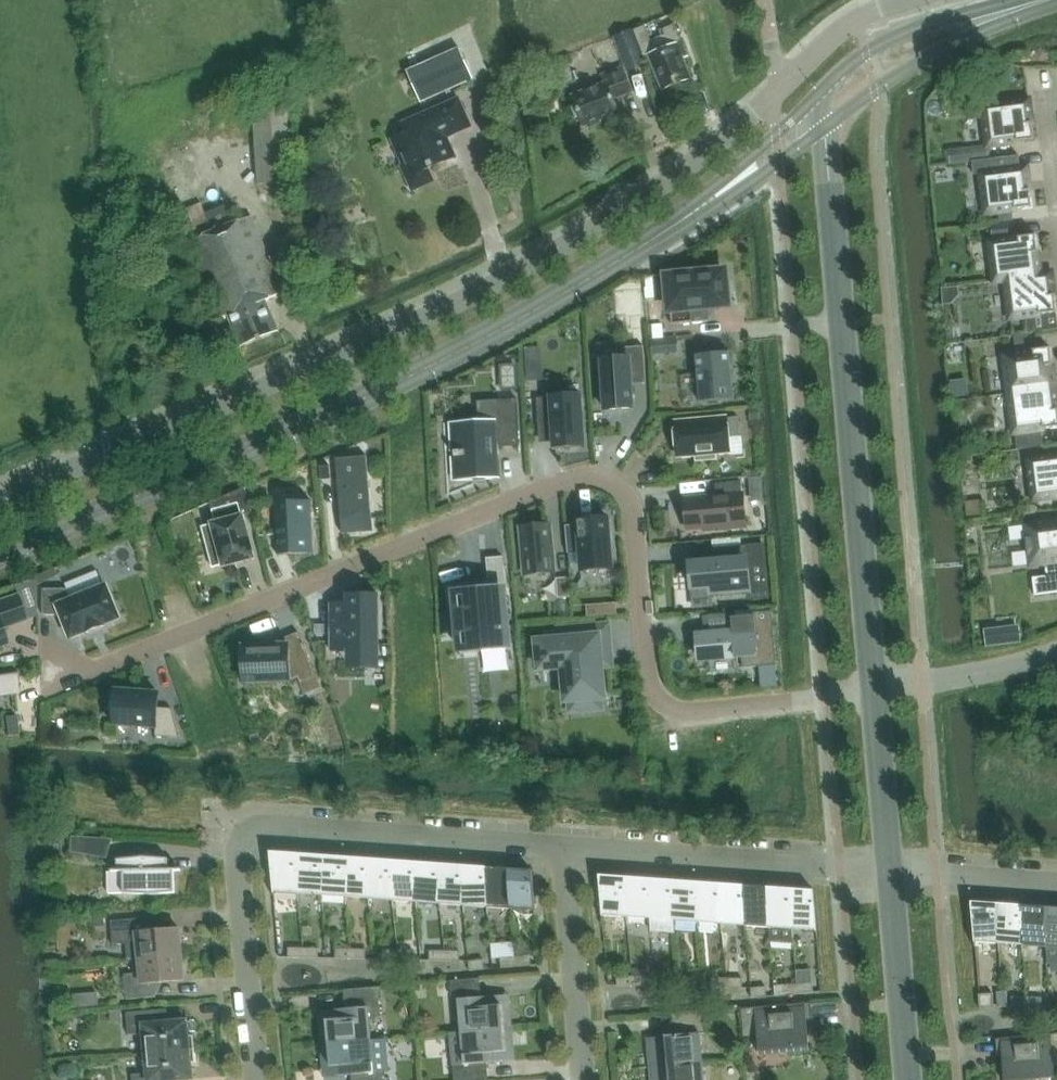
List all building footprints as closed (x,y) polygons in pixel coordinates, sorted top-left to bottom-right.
[(645,57),(650,55),(664,90),(692,79),(684,58),(689,55),(676,23),(664,29),(666,34),(651,40),(646,26),(635,31),(645,57)] [(627,72),(646,65),(633,32),(614,39),(627,72)] [(423,103),(474,80),(460,48),(408,71),(423,103)] [(605,82),(572,93),(586,127),(621,113),(615,99),(633,92),(623,67),(602,74),(605,82)] [(284,147),(295,147),(294,94),(259,95),(262,181),(285,180),(284,147)] [(432,177),(429,169),(447,161),(446,158),(454,154),(446,137),(469,127),(470,129),(471,128),(459,99),(404,123),(409,136),(396,142),(395,140),(393,141),(404,165),(401,166),(403,169),(411,187),(432,177)] [(1029,100),(983,106),(988,145),(991,145),(991,146),(1035,141),(1029,100)] [(952,150),(953,163),(992,158),(991,146),(991,145),(988,145),(952,150)] [(1020,156),(973,162),(974,176),(981,175),(986,214),(1032,208),(1027,168),(1021,168),(1020,156)] [(176,214),(187,242),(213,232),(202,203),(176,214)] [(208,214),(215,232),(193,241),(218,302),(205,308),(212,323),(230,316),(243,347),(280,332),(267,300),(285,293),(253,216),(235,224),(228,206),(208,214)] [(1008,225),(991,226),(992,237),(1009,235),(1008,225)] [(995,281),(1052,274),(1052,273),(1041,274),(1036,236),(990,242),(995,281)] [(725,272),(722,272),(721,267),(701,269),(702,274),(667,277),(671,325),(710,321),(709,306),(728,304),(727,298),(732,298),(730,278),(725,278),(725,272)] [(1056,313),(1052,274),(995,281),(995,282),(1005,281),(1011,319),(1056,313)] [(644,289),(635,290),(636,304),(645,303),(644,289)] [(1028,334),(1015,336),(1016,349),(1030,347),(1028,334)] [(677,338),(652,340),(653,355),(678,353),(677,338)] [(695,346),(700,402),(734,399),(731,365),(733,364),(733,356),(730,356),(730,352),(712,354),(711,345),(695,346)] [(525,347),(527,381),(543,380),(542,347),(525,347)] [(634,408),(632,377),(646,376),(644,347),(617,348),(618,359),(602,360),(605,410),(634,408)] [(1004,355),(1009,394),(1056,388),(1051,349),(1004,355)] [(1014,433),(1056,428),(1056,398),(1056,388),(1009,394),(1014,433)] [(585,446),(581,395),(551,397),(551,398),(537,399),(539,421),(553,421),(554,448),(585,446)] [(501,478),(499,447),(520,445),(518,399),(490,401),(490,403),(483,404),(484,421),(461,423),(463,451),(454,452),(456,481),(501,478)] [(759,408),(750,409),(750,422),(760,421),(759,408)] [(675,423),(678,456),(696,454),(697,461),(716,459),(716,453),(730,451),(729,438),(740,437),(739,417),(675,423)] [(367,456),(336,459),(343,534),(374,532),(367,456)] [(1034,500),(1056,497),(1056,456),(1029,460),(1034,500)] [(330,466),(320,466),(321,480),(331,479),(330,466)] [(706,531),(746,527),(742,482),(732,483),(716,484),(717,497),(685,500),(688,528),(705,527),(706,531)] [(216,523),(201,527),(209,554),(220,551),(224,566),(255,558),(243,516),(242,516),(242,513),(251,511),(244,484),(209,498),(212,510),(216,523)] [(312,501),(276,503),(278,555),(314,553),(312,501)] [(980,501),(966,502),(967,518),(981,517),(980,501)] [(614,568),(610,518),(579,520),(579,524),(567,525),(569,552),(581,551),(583,570),(614,568)] [(1026,525),(1031,565),(1047,563),(1049,578),(1036,580),(1038,596),(1056,594),(1056,521),(1026,525)] [(552,523),(522,525),(526,574),(557,571),(552,523)] [(714,562),(691,564),(693,590),(710,588),(711,595),(750,592),(746,546),(742,546),(741,538),(712,541),(713,548),(714,562)] [(481,653),(480,649),(509,646),(507,626),(510,626),(504,557),(487,559),(490,591),(472,593),(471,586),(447,588),(449,615),(458,614),(462,654),(481,653)] [(7,644),(1,628),(36,616),(36,577),(14,586),(17,595),(0,601),(0,647),(7,644)] [(557,580),(558,599),(571,598),(570,579),(557,580)] [(43,589),(43,615),(62,615),(71,638),(87,631),(88,633),(104,626),(104,625),(120,618),(107,586),(72,600),(67,589),(43,589)] [(348,595),(348,604),(331,604),(331,630),(331,651),(379,651),(379,594),(348,595)] [(733,633),(698,636),(699,651),(700,651),(701,659),(710,658),(710,659),(735,657),(742,656),(743,665),(777,662),(772,611),(755,612),(755,617),(732,619),(733,633)] [(608,625),(560,630),(561,639),(537,641),(540,669),(563,667),(566,701),(604,697),(600,653),(610,652),(608,625)] [(1001,645),(999,628),(985,630),(987,646),(1001,645)] [(285,645),(242,647),(244,682),(291,680),(298,677),(301,683),(306,695),(322,688),(317,677),(315,671),(299,632),(283,639),(285,645)] [(0,675),(0,695),(17,693),(15,675),(18,674),(18,673),(0,675)] [(116,690),(116,691),(112,691),(112,690),(111,690),(109,711),(110,711),(114,711),(113,724),(156,727),(156,736),(179,737),(172,709),(158,708),(159,694),(116,690)] [(17,716),(5,717),(8,736),(19,735),(17,716)] [(261,744),(259,734),(251,736),(253,746),(261,744)] [(72,856),(105,857),(106,839),(73,837),(72,856)] [(275,892),(299,894),(296,854),(290,853),(290,851),(279,852),(270,852),(274,900),(275,900),(275,892)] [(303,854),(296,854),(299,894),(323,895),(320,855),(314,855),(314,853),(303,854)] [(323,895),(347,897),(343,857),(337,856),(337,855),(327,856),(320,855),(323,895)] [(350,857),(343,857),(347,897),(370,899),(367,859),(361,858),(361,856),(350,857)] [(150,895),(175,893),(175,871),(181,871),(181,869),(169,869),(169,859),(143,857),(118,859),(118,870),(113,870),(113,872),(124,872),(124,893),(150,895)] [(367,859),(370,899),(394,900),(391,860),(385,860),(385,858),(374,859),(367,859)] [(398,861),(391,860),(394,900),(418,902),(414,862),(409,862),(408,860),(398,861)] [(418,902),(442,904),(438,864),(433,863),(432,861),(421,862),(414,862),(418,902)] [(445,864),(438,864),(442,904),(465,905),(462,865),(456,865),(456,863),(445,864)] [(465,905),(489,907),(485,867),(480,867),(479,865),(468,866),(462,865),(465,905)] [(492,867),(485,867),(489,907),(512,909),(509,869),(503,868),(503,866),(492,867)] [(536,919),(537,919),(533,871),(533,870),(527,870),(527,868),(516,869),(509,869),(512,909),(535,911),(536,919)] [(608,876),(599,875),(599,876),(603,923),(604,923),(604,915),(628,917),(625,877),(619,877),(619,875),(608,876)] [(632,877),(625,877),(628,917),(652,919),(648,879),(643,878),(642,876),(632,877)] [(652,919),(675,920),(672,880),(666,880),(666,878),(655,879),(648,879),(652,919)] [(679,881),(672,880),(675,920),(699,922),(696,882),(690,882),(690,880),(679,881)] [(703,883),(696,882),(699,922),(723,924),(720,884),(714,883),(714,882),(703,883)] [(723,924),(747,925),(743,885),(737,885),(737,883),(727,884),(720,884),(723,924)] [(750,886),(743,885),(747,925),(770,927),(767,887),(761,887),(761,885),(750,886)] [(770,927),(794,929),(791,889),(785,888),(785,887),(774,888),(767,887),(770,927)] [(797,889),(791,889),(794,929),(816,930),(817,938),(818,938),(814,891),(814,890),(808,890),(808,888),(797,889)] [(975,942),(998,943),(995,903),(991,903),(990,901),(980,902),(971,901),(971,902),(975,950),(976,949),(975,942)] [(1003,904),(995,903),(998,943),(1022,945),(1019,905),(1014,905),(1014,903),(1003,904)] [(1022,945),(1046,947),(1043,907),(1038,906),(1038,905),(1027,906),(1019,905),(1022,945)] [(1043,907),(1046,947),(1056,948),(1056,907),(1051,907),(1043,907)] [(105,915),(91,916),(92,927),(105,926),(105,915)] [(148,918),(111,922),(112,936),(113,944),(127,943),(128,960),(139,958),(182,954),(180,929),(149,932),(148,918)] [(304,948),(289,947),(288,957),(303,957),(304,948)] [(303,957),(319,958),(319,948),(304,948),(303,957)] [(336,958),(351,958),(351,949),(336,948),(336,958)] [(351,958),(366,959),(366,949),(351,949),(351,958)] [(383,959),(398,960),(398,950),(383,949),(383,959)] [(398,960),(413,960),(413,950),(398,950),(398,960)] [(445,951),(430,950),(430,960),(445,961),(445,951)] [(445,961),(460,961),(460,951),(445,951),(445,961)] [(140,969),(124,970),(127,995),(156,993),(155,983),(185,980),(182,954),(139,958),(140,969)] [(516,966),(531,965),(531,955),(516,957),(516,966)] [(516,957),(500,958),(501,968),(516,966),(516,957)] [(469,971),(485,969),(484,959),(469,961),(469,971)] [(617,985),(632,986),(632,976),(617,975),(617,985)] [(632,986),(647,986),(648,976),(632,976),(632,986)] [(665,986),(680,987),(680,977),(665,977),(665,986)] [(680,987),(695,987),(695,977),(680,977),(680,987)] [(712,987),(727,988),(728,978),(712,977),(712,987)] [(450,981),(451,995),(481,993),(480,978),(450,981)] [(727,988),(743,988),(743,978),(728,978),(727,988)] [(798,993),(814,992),(813,982),(798,984),(798,993)] [(798,984),(783,985),(783,995),(798,993),(798,984)] [(752,998),(767,996),(766,986),(751,988),(752,998)] [(327,1021),(329,1044),(371,1040),(370,1018),(381,1017),(378,987),(344,990),(346,1009),(330,1010),(331,1020),(327,1021)] [(997,992),(998,1007),(1008,1006),(1007,991),(997,992)] [(980,1009),(994,1008),(993,993),(979,994),(980,1009)] [(99,994),(75,995),(76,1008),(100,1006),(99,994)] [(504,1028),(502,1005),(498,1006),(497,996),(459,999),(462,1032),(504,1028)] [(1012,1007),(1027,1007),(1027,997),(1012,997),(1012,1007)] [(1027,1007),(1042,1007),(1042,997),(1027,997),(1027,1007)] [(812,1020),(811,1002),(741,1008),(744,1038),(758,1037),(759,1052),(807,1047),(809,1063),(811,1063),(807,1020),(812,1020)] [(159,1023),(158,1010),(127,1013),(129,1035),(144,1034),(146,1053),(195,1049),(194,1035),(189,1036),(188,1020),(159,1023)] [(707,1033),(705,1010),(673,1013),(674,1026),(669,1027),(669,1036),(648,1038),(650,1067),(703,1063),(700,1034),(707,1033)] [(504,1028),(462,1032),(451,1033),(455,1079),(489,1079),(488,1063),(503,1061),(502,1051),(506,1051),(504,1028)] [(996,1038),(997,1056),(1002,1055),(1005,1079),(1032,1079),(1055,1078),(1054,1064),(1056,1063),(1056,1033),(996,1038)] [(352,1079),(386,1079),(386,1071),(391,1071),(388,1039),(371,1040),(329,1044),(331,1066),(335,1066),(336,1076),(352,1075),(352,1079)] [(133,1079),(180,1079),(193,1079),(192,1063),(197,1063),(195,1049),(146,1053),(148,1073),(133,1074),(133,1079)] [(703,1063),(650,1067),(651,1079),(704,1079),(703,1063)]
